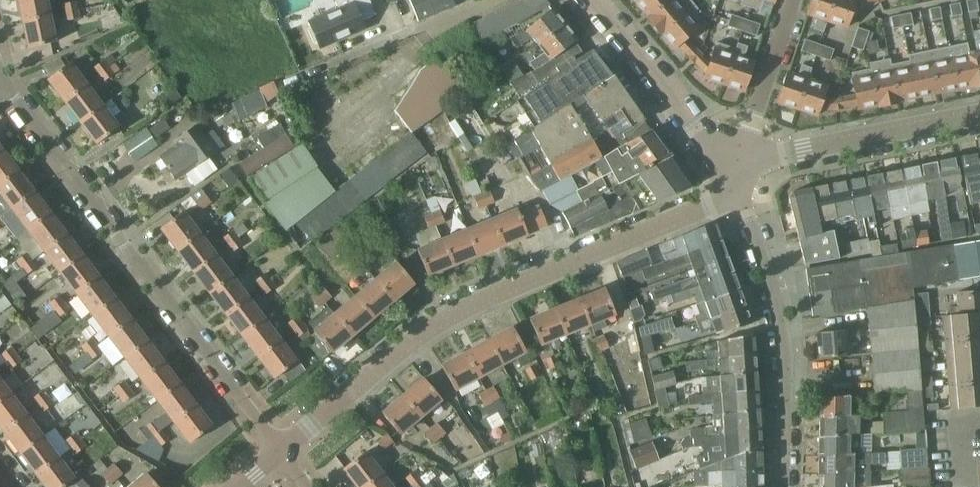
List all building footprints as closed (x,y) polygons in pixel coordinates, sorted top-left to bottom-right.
[(49,15),(46,0),(19,0),(23,21),(49,15)] [(361,21),(375,14),(369,0),(334,0),(338,9),(309,21),(311,27),(307,29),(314,44),(318,42),(320,48),(364,29),(361,21)] [(470,0),(409,0),(418,22),(470,0)] [(520,0),(518,0),(509,5),(518,23),(529,17),(520,0)] [(520,0),(529,17),(551,6),(546,0),(521,0),(520,0)] [(648,18),(669,0),(639,0),(636,3),(648,17),(648,18)] [(690,0),(669,0),(648,18),(648,17),(647,18),(661,33),(694,5),(690,0)] [(741,5),(750,8),(753,0),(742,0),(741,5)] [(750,8),(760,11),(764,0),(774,4),(775,0),(753,0),(750,8)] [(827,22),(835,0),(813,0),(808,15),(817,18),(813,29),(823,33),(827,22)] [(856,0),(835,0),(827,22),(846,28),(851,16),(872,5),(870,0),(861,0),(858,2),(856,1),(856,0)] [(979,11),(977,0),(972,0),(966,1),(969,13),(979,11)] [(77,2),(63,5),(65,12),(78,9),(77,2)] [(950,5),(952,17),(962,15),(960,3),(950,5)] [(509,5),(498,10),(507,28),(518,23),(509,5)] [(697,51),(686,39),(699,28),(692,20),(701,12),(694,5),(661,33),(675,48),(678,45),(690,57),(697,51)] [(942,19),(940,7),(930,9),(932,21),(942,19)] [(80,18),(78,9),(65,12),(67,21),(80,18)] [(510,39),(516,47),(533,38),(538,46),(565,25),(552,9),(526,30),(510,39)] [(487,16),(492,25),(496,34),(501,32),(507,28),(498,10),(487,16)] [(913,25),(911,13),(901,15),(903,27),(913,25)] [(29,47),(55,42),(49,15),(23,21),(29,47)] [(737,30),(741,18),(732,15),(728,26),(737,30)] [(903,27),(901,15),(891,17),(894,29),(903,27)] [(476,22),(481,31),(485,40),(496,34),(492,25),(487,16),(476,22)] [(747,33),(751,21),(741,18),(737,30),(747,33)] [(751,21),(747,33),(756,36),(760,25),(751,21)] [(465,27),(474,46),(480,42),(485,40),(481,31),(476,22),(465,27)] [(530,64),(535,70),(536,71),(551,61),(575,42),(577,40),(565,25),(538,46),(544,52),(545,54),(530,64)] [(855,38),(866,42),(870,32),(858,28),(855,38)] [(489,53),(507,44),(501,32),(496,34),(485,40),(480,42),(482,42),(489,53)] [(866,42),(855,38),(852,47),(863,51),(866,42)] [(802,51),(811,55),(815,43),(806,40),(802,51)] [(534,128),(612,75),(593,50),(584,56),(575,42),(551,61),(536,71),(524,77),(511,85),(520,99),(517,102),(534,128)] [(694,62),(707,74),(705,79),(724,85),(737,49),(736,49),(718,43),(715,48),(710,64),(701,55),(694,62)] [(736,49),(737,49),(724,85),(744,92),(754,61),(744,58),(748,47),(738,43),(736,49)] [(815,43),(811,55),(821,58),(825,46),(815,43)] [(979,70),(979,69),(977,55),(970,56),(968,43),(948,47),(956,90),(956,91),(977,87),(977,86),(973,71),(979,70)] [(821,58),(830,61),(834,50),(825,46),(821,58)] [(956,90),(948,47),(929,51),(937,94),(956,90)] [(937,94),(929,51),(908,55),(909,61),(910,61),(918,98),(937,94)] [(303,144),(273,163),(255,175),(248,180),(301,252),(427,153),(411,134),(437,116),(464,94),(435,57),(419,71),(393,111),(411,133),(334,193),(316,168),(318,167),(303,144)] [(891,65),(890,59),(870,63),(871,69),(879,106),(878,106),(878,107),(899,103),(899,102),(898,102),(891,65)] [(103,61),(93,69),(98,75),(108,67),(103,61)] [(910,61),(909,61),(891,65),(898,102),(899,102),(918,98),(910,61)] [(69,62),(47,78),(64,101),(86,85),(69,62)] [(524,77),(523,76),(516,64),(502,72),(511,85),(524,77)] [(788,73),(778,103),(797,110),(807,79),(808,80),(812,69),(802,65),(798,76),(788,73)] [(108,67),(98,75),(104,83),(106,82),(114,75),(108,67)] [(839,98),(841,108),(858,105),(859,110),(878,106),(879,106),(871,69),(852,73),(853,79),(856,96),(839,98)] [(106,86),(104,83),(98,75),(98,76),(86,85),(64,101),(80,122),(102,106),(94,96),(106,86)] [(643,120),(613,76),(612,76),(612,75),(534,128),(505,146),(513,156),(519,158),(530,178),(541,192),(543,191),(570,176),(603,157),(593,138),(607,130),(612,137),(633,124),(634,126),(643,120)] [(822,101),(827,86),(808,80),(807,79),(797,110),(817,116),(819,112),(835,109),(834,99),(822,101)] [(174,87),(158,98),(165,109),(181,98),(174,87)] [(246,111),(265,101),(260,91),(240,101),(246,111)] [(239,163),(247,176),(302,143),(287,113),(281,99),(270,103),(277,118),(275,119),(278,124),(257,137),(263,149),(239,163)] [(97,144),(118,128),(102,106),(80,122),(97,144)] [(164,120),(148,131),(146,128),(123,145),(134,162),(158,146),(154,140),(169,128),(164,120)] [(224,146),(213,130),(203,137),(195,125),(177,138),(179,142),(159,156),(176,180),(215,153),(224,146)] [(578,191),(577,191),(583,203),(644,171),(643,168),(669,155),(651,130),(616,149),(603,158),(612,173),(593,182),(593,183),(589,185),(579,190),(578,191)] [(0,150),(0,183),(17,171),(1,149),(0,150)] [(979,203),(979,161),(979,154),(960,158),(970,205),(979,203)] [(691,187),(670,157),(644,171),(583,203),(563,214),(575,237),(691,187)] [(958,212),(967,210),(963,192),(964,192),(957,158),(938,162),(945,200),(946,200),(950,199),(949,195),(955,194),(958,212)] [(952,240),(949,225),(946,200),(945,200),(938,162),(919,166),(927,203),(928,203),(931,202),(930,198),(935,197),(941,242),(952,240)] [(471,171),(480,189),(490,184),(480,166),(471,171)] [(927,203),(919,166),(902,169),(911,216),(919,214),(929,212),(928,203),(927,203)] [(911,216),(902,169),(883,173),(893,220),(911,217),(911,216)] [(11,208),(33,192),(17,171),(0,183),(0,193),(11,208)] [(880,209),(883,219),(892,217),(893,220),(883,173),(865,177),(873,210),(880,209)] [(570,176),(543,191),(548,198),(550,204),(562,212),(563,214),(583,203),(577,191),(578,191),(570,176)] [(865,177),(847,180),(854,214),(855,220),(874,217),(873,210),(865,177)] [(847,180),(829,184),(837,217),(854,214),(847,180)] [(829,184),(811,188),(819,221),(829,219),(830,225),(838,224),(837,217),(829,184)] [(811,188),(788,192),(798,238),(816,234),(814,226),(819,225),(819,221),(811,188)] [(190,197),(201,210),(211,203),(201,189),(190,197)] [(478,210),(495,203),(490,190),(473,196),(478,210)] [(11,208),(28,230),(49,213),(33,192),(11,208)] [(161,228),(177,249),(207,226),(192,205),(182,213),(182,212),(161,228)] [(519,214),(517,210),(507,214),(517,239),(527,235),(527,233),(547,225),(539,206),(519,214)] [(440,210),(424,217),(429,230),(445,224),(440,210)] [(49,213),(28,230),(44,251),(65,235),(49,213)] [(507,214),(477,226),(488,251),(517,239),(507,214)] [(964,222),(949,225),(952,240),(966,237),(964,222)] [(722,241),(715,224),(707,227),(682,236),(682,237),(672,241),(673,241),(675,248),(662,252),(666,261),(722,241)] [(177,249),(194,271),(214,255),(198,234),(208,227),(207,226),(177,249)] [(477,226),(448,238),(458,263),(488,251),(477,226)] [(917,246),(917,245),(914,232),(913,227),(908,228),(909,234),(900,236),(902,249),(917,246)] [(927,230),(914,232),(917,245),(930,243),(927,230)] [(223,239),(227,245),(238,236),(234,231),(223,239)] [(838,259),(832,231),(798,238),(804,266),(838,259)] [(44,251),(60,272),(82,256),(65,235),(44,251)] [(381,243),(394,259),(402,253),(391,235),(381,243)] [(233,253),(244,244),(238,236),(227,245),(233,253)] [(417,250),(428,275),(458,263),(448,238),(417,250)] [(857,241),(860,256),(871,254),(869,242),(869,239),(857,241)] [(869,242),(871,254),(872,258),(882,256),(880,246),(879,240),(869,242)] [(661,264),(665,273),(691,264),(692,265),(694,270),(727,257),(722,241),(666,261),(666,262),(661,264)] [(867,308),(914,300),(915,300),(913,289),(979,277),(979,241),(955,245),(954,244),(905,253),(906,263),(808,279),(813,317),(867,308)] [(844,243),(847,258),(860,256),(857,241),(844,243)] [(346,243),(338,249),(360,274),(366,268),(357,257),(346,243)] [(898,253),(897,243),(880,246),(882,256),(898,253)] [(617,264),(623,278),(642,271),(653,267),(647,251),(646,251),(617,263),(617,264)] [(363,252),(357,257),(366,268),(372,263),(363,252)] [(17,261),(21,268),(32,260),(27,253),(17,261)] [(194,271),(210,292),(231,277),(214,255),(194,271)] [(60,272),(76,293),(98,277),(82,256),(60,272)] [(678,283),(682,292),(700,286),(733,273),(727,257),(694,270),(695,274),(696,276),(678,283)] [(27,275),(38,267),(32,260),(21,268),(27,275)] [(414,283),(397,262),(376,280),(393,300),(414,283)] [(642,271),(642,272),(645,281),(665,273),(661,264),(653,267),(642,271)] [(696,306),(739,290),(733,273),(700,286),(682,292),(670,296),(673,304),(694,297),(696,304),(696,305),(696,306)] [(266,274),(255,281),(260,288),(271,280),(266,274)] [(76,293),(92,315),(114,298),(98,277),(76,293)] [(210,292),(226,314),(247,298),(231,277),(210,292)] [(265,296),(276,288),(271,280),(260,288),(265,296)] [(355,297),(372,317),(393,300),(376,280),(355,297)] [(653,302),(670,296),(682,292),(678,283),(650,293),(653,302)] [(323,286),(317,292),(326,302),(332,297),(324,287),(323,286)] [(593,332),(606,327),(603,319),(615,313),(605,288),(580,299),(590,324),(591,323),(593,332)] [(694,316),(697,323),(745,306),(739,290),(696,306),(699,315),(694,316)] [(951,410),(979,407),(979,291),(957,293),(958,307),(950,308),(951,316),(944,317),(951,410)] [(326,302),(317,292),(310,298),(319,308),(326,302)] [(11,304),(4,296),(0,300),(0,312),(11,304)] [(48,304),(53,311),(64,302),(60,296),(48,304)] [(335,315),(352,335),(372,317),(355,297),(335,315)] [(114,298),(92,315),(108,336),(130,319),(114,298)] [(247,298),(226,314),(242,335),(263,319),(247,298)] [(555,309),(566,334),(590,324),(580,299),(555,309)] [(914,300),(867,308),(871,355),(918,350),(914,300)] [(59,318),(70,310),(64,302),(53,311),(59,318)] [(718,336),(751,323),(745,306),(697,323),(701,334),(715,329),(716,330),(712,332),(713,335),(717,333),(718,336)] [(630,310),(634,322),(642,320),(638,307),(630,310)] [(530,319),(540,344),(566,334),(555,309),(530,319)] [(640,352),(635,331),(635,332),(626,310),(614,315),(622,336),(619,337),(625,357),(640,352)] [(314,332),(315,333),(331,352),(352,335),(335,315),(314,332)] [(287,324),(292,331),(303,323),(298,316),(287,324)] [(920,318),(921,326),(931,324),(931,317),(920,318)] [(108,336),(125,357),(146,341),(130,319),(108,336)] [(242,335),(259,357),(279,341),(263,319),(242,335)] [(641,338),(650,335),(659,333),(656,322),(648,325),(639,328),(641,338)] [(292,331),(297,338),(308,330),(303,323),(292,331)] [(521,367),(531,363),(525,351),(513,328),(489,341),(501,364),(515,356),(521,367)] [(850,356),(847,330),(816,333),(819,359),(850,356)] [(923,352),(929,352),(928,331),(921,331),(923,352)] [(320,359),(321,361),(331,352),(315,333),(309,338),(310,345),(310,347),(318,357),(320,359)] [(645,354),(654,352),(650,335),(641,338),(645,354)] [(707,352),(707,359),(755,354),(754,335),(718,341),(718,350),(707,352)] [(609,348),(604,336),(597,338),(602,351),(609,348)] [(81,347),(86,353),(97,344),(93,338),(81,347)] [(588,342),(593,354),(602,351),(597,338),(588,342)] [(125,357),(141,378),(162,362),(146,341),(125,357)] [(290,382),(303,372),(296,362),(279,341),(259,357),(275,378),(282,372),(290,382)] [(466,354),(478,377),(501,364),(489,341),(466,354)] [(90,360),(102,352),(97,344),(86,353),(90,360)] [(12,347),(1,355),(6,361),(17,354),(12,347)] [(874,395),(895,393),(906,392),(922,391),(918,350),(871,355),(874,395)] [(12,369),(15,366),(22,361),(17,354),(6,361),(12,369)] [(442,367),(454,390),(478,377),(466,354),(442,367)] [(716,372),(717,376),(757,372),(755,354),(707,359),(707,360),(685,363),(687,373),(719,369),(720,372),(716,372)] [(546,359),(551,372),(560,368),(555,356),(546,359)] [(659,357),(648,360),(652,374),(663,370),(659,357)] [(924,371),(935,371),(934,357),(923,358),(924,371)] [(0,366),(0,382),(14,371),(12,369),(6,361),(5,363),(0,366)] [(162,362),(141,378),(157,399),(178,383),(162,362)] [(540,377),(534,365),(526,369),(531,381),(540,377)] [(673,371),(664,373),(663,370),(652,374),(652,376),(650,376),(655,391),(677,384),(673,371)] [(704,394),(721,392),(758,390),(757,372),(717,376),(717,377),(701,379),(702,395),(688,397),(688,400),(689,400),(689,399),(704,395),(704,394)] [(926,398),(933,398),(932,376),(925,377),(926,398)] [(424,378),(403,396),(421,416),(441,398),(424,378)] [(113,390),(118,396),(129,387),(125,381),(113,390)] [(8,394),(0,383),(0,400),(8,394)] [(154,421),(161,430),(162,431),(174,422),(173,421),(195,404),(178,383),(157,399),(166,412),(154,421)] [(123,403),(135,394),(129,387),(118,396),(123,403)] [(493,387),(486,391),(493,403),(500,399),(493,387)] [(44,390),(33,399),(38,405),(49,396),(44,390)] [(689,399),(689,400),(688,400),(689,406),(704,404),(704,405),(722,403),(723,410),(720,410),(720,415),(759,410),(758,390),(721,392),(704,394),(704,395),(689,399)] [(479,394),(486,407),(493,403),(486,391),(479,394)] [(893,434),(893,433),(898,433),(925,431),(922,391),(906,392),(907,409),(886,411),(887,412),(882,412),(883,435),(893,434)] [(896,402),(886,402),(886,411),(907,409),(906,392),(895,393),(896,402)] [(4,430),(24,415),(8,394),(0,400),(0,425),(4,430)] [(655,397),(659,408),(668,405),(664,394),(655,397)] [(820,398),(820,399),(820,417),(850,414),(850,404),(855,404),(856,395),(850,396),(820,398)] [(43,412),(54,403),(49,396),(38,405),(43,412)] [(383,413),(401,434),(421,416),(403,396),(383,413)] [(173,421),(174,422),(175,423),(190,443),(211,426),(195,404),(173,421)] [(693,437),(725,436),(761,427),(759,410),(720,415),(713,415),(713,427),(692,429),(690,432),(690,438),(684,438),(681,443),(682,450),(694,446),(693,437)] [(850,414),(820,417),(819,437),(859,433),(859,415),(850,415),(850,414)] [(4,430),(20,452),(41,436),(24,415),(4,430)] [(625,426),(629,446),(652,437),(645,418),(625,426)] [(154,436),(161,430),(154,421),(146,427),(154,436)] [(424,433),(433,444),(446,434),(437,423),(424,433)] [(725,436),(693,437),(694,446),(694,448),(725,445),(725,453),(695,456),(699,470),(698,470),(762,445),(761,427),(725,436)] [(162,431),(161,430),(154,436),(162,447),(169,440),(162,431)] [(76,433),(66,440),(70,447),(81,439),(76,433)] [(859,433),(819,437),(819,455),(849,453),(862,452),(861,435),(859,435),(859,433)] [(384,450),(394,443),(387,435),(378,442),(384,450)] [(20,452),(36,473),(57,457),(41,436),(20,452)] [(76,455),(87,447),(81,439),(70,447),(76,455)] [(629,451),(637,470),(659,461),(652,442),(629,451)] [(708,471),(718,471),(762,470),(762,446),(762,445),(698,470),(688,474),(686,475),(687,486),(708,486),(708,471)] [(899,451),(900,465),(927,461),(926,449),(899,451)] [(849,453),(819,455),(819,475),(854,472),(870,472),(870,465),(886,465),(886,452),(862,453),(862,452),(849,453)] [(344,469),(358,486),(365,486),(382,474),(366,453),(344,469)] [(73,479),(57,457),(36,473),(47,486),(63,486),(73,479)] [(683,460),(688,474),(698,470),(693,457),(683,460)] [(916,485),(929,485),(927,461),(900,465),(901,470),(916,469),(916,485)] [(123,474),(113,464),(107,470),(116,480),(123,474)] [(101,475),(110,485),(116,480),(107,470),(101,475)] [(708,486),(687,486),(708,486),(709,486),(716,486),(762,486),(762,470),(718,471),(708,471),(708,486)] [(404,480),(408,485),(420,477),(416,471),(404,480)] [(819,475),(819,486),(849,486),(849,481),(853,481),(854,472),(819,475)] [(131,486),(158,486),(146,473),(131,486)] [(365,486),(392,486),(382,474),(365,486)] [(426,485),(420,477),(408,485),(410,486),(423,486),(426,485)]
